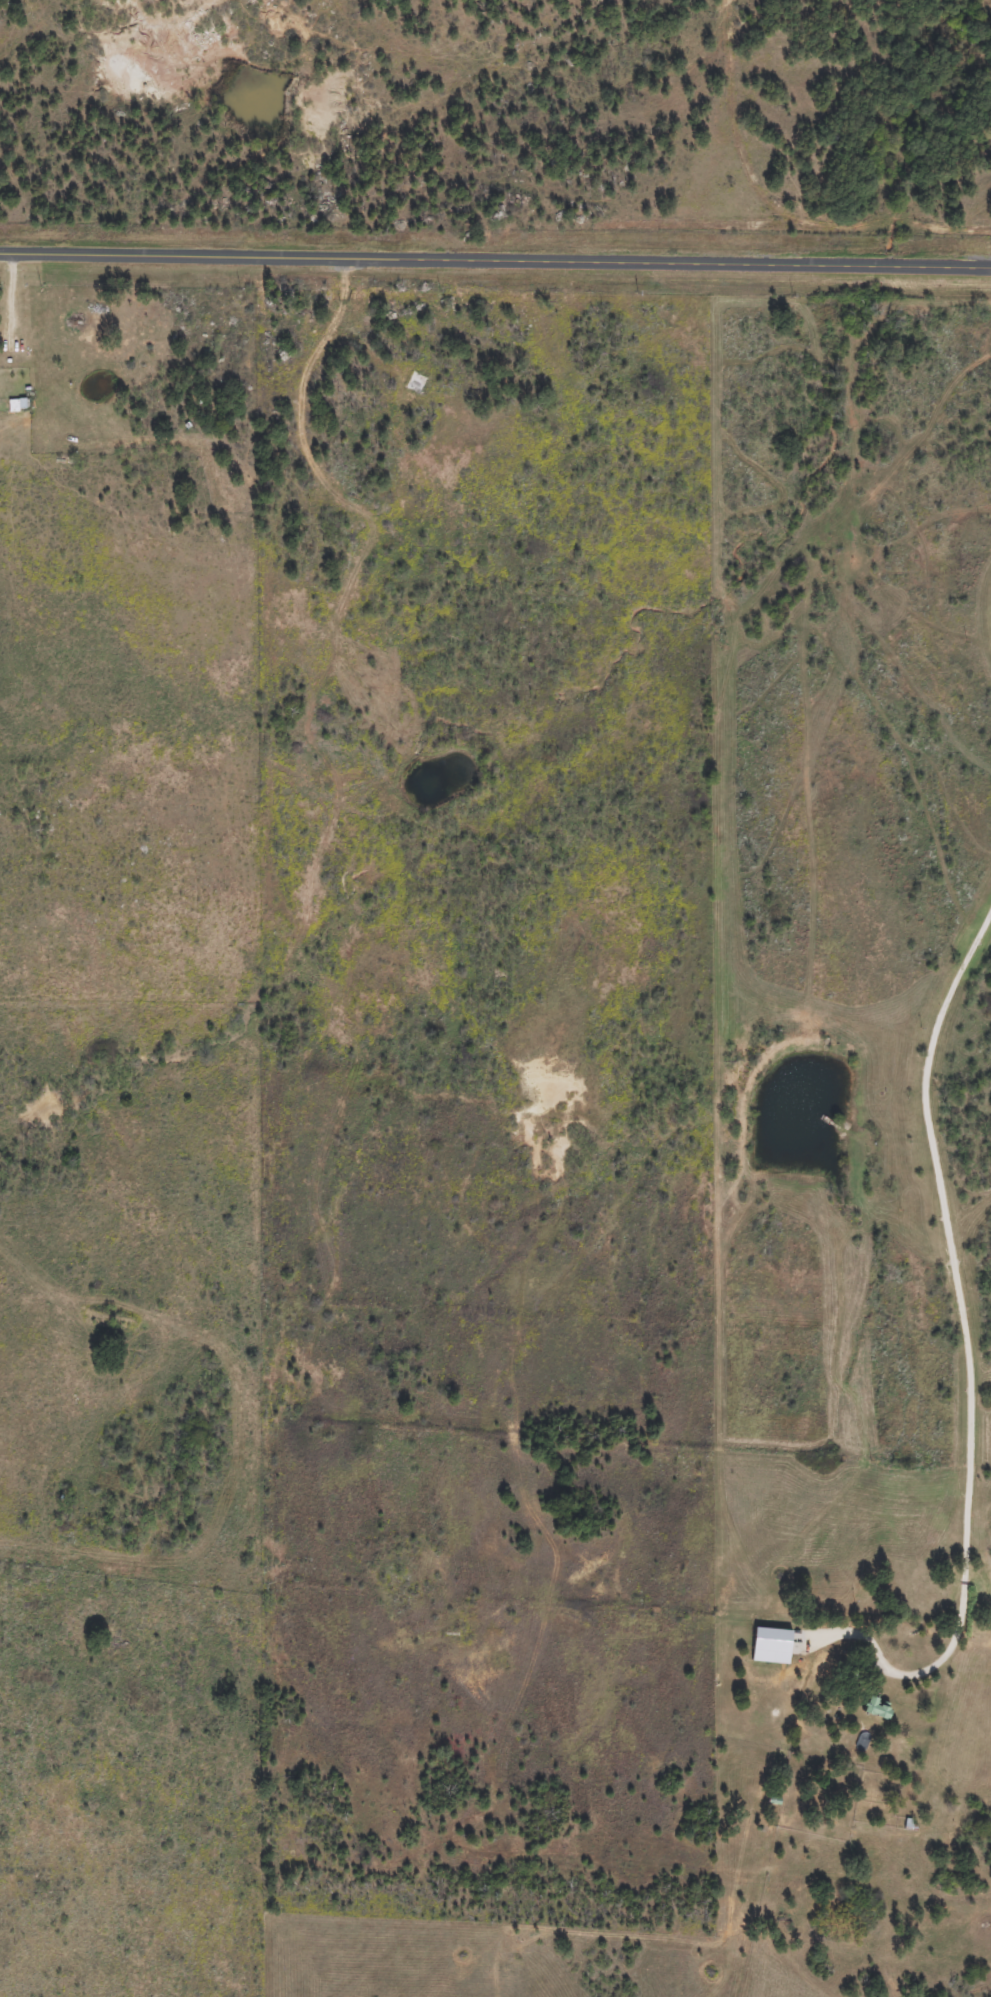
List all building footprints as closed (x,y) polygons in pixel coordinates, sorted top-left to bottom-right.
[(795,1630),(757,1627),(754,1662),(792,1665),(795,1630)] [(891,1721),(896,1705),(870,1696),(865,1711),(891,1721)]
